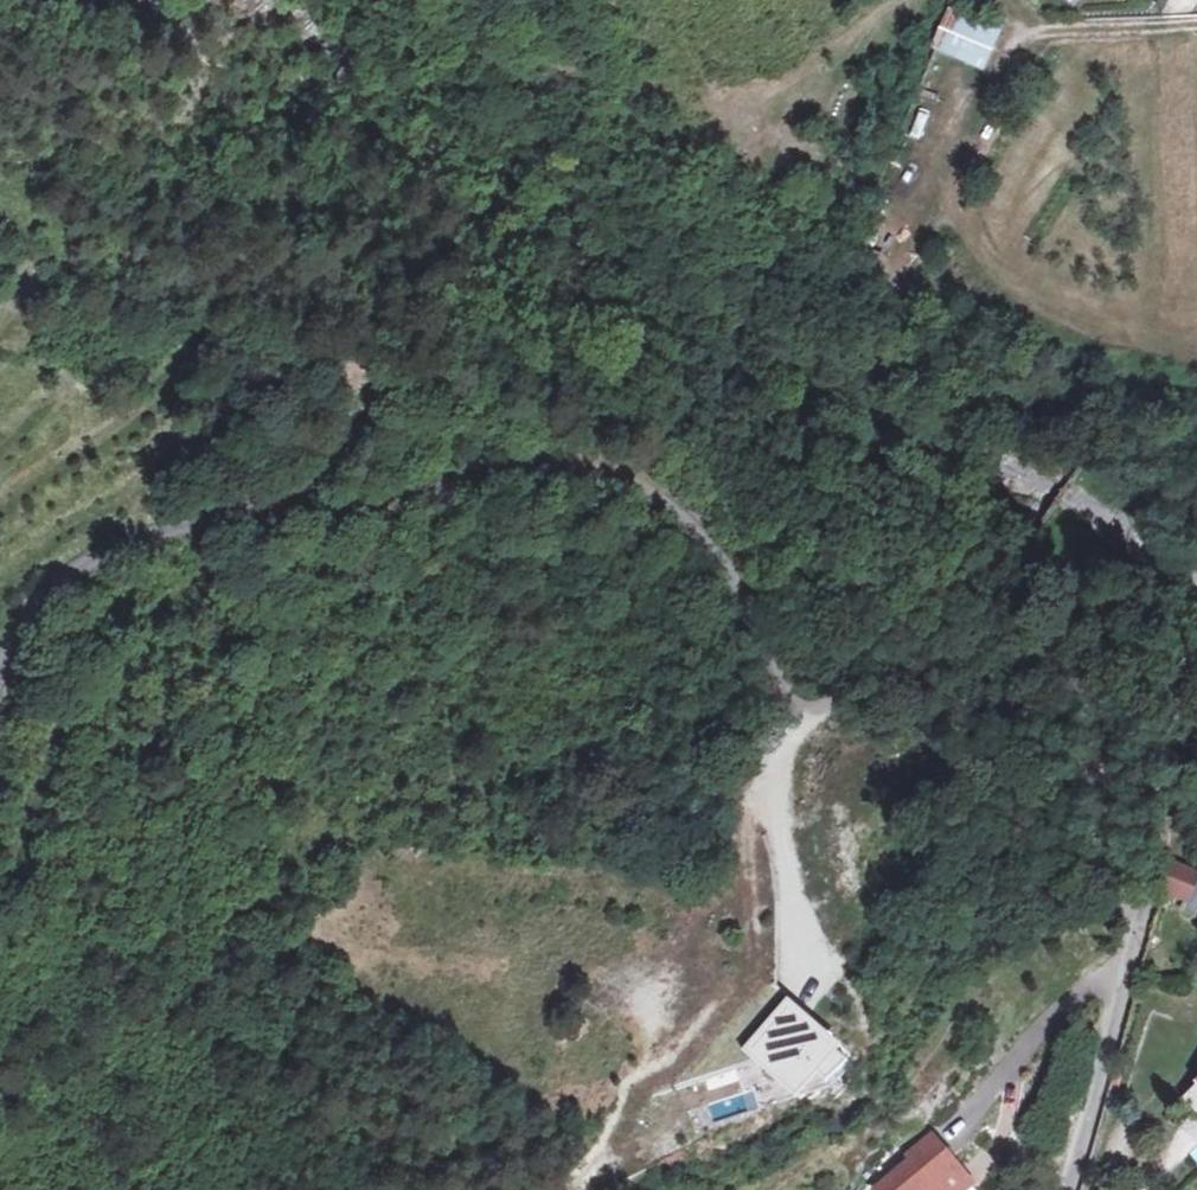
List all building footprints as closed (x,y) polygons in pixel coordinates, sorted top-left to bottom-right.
[(988,72),(1004,33),(957,14),(934,54),(988,72)] [(1196,886),(1196,874),(1171,862),(1162,891),(1192,900),(1196,886)] [(847,1061),(830,1047),(812,1066),(829,1081),(847,1061)] [(972,1183),(931,1134),(907,1155),(911,1160),(874,1189),(875,1189),(963,1189),(972,1183)]
